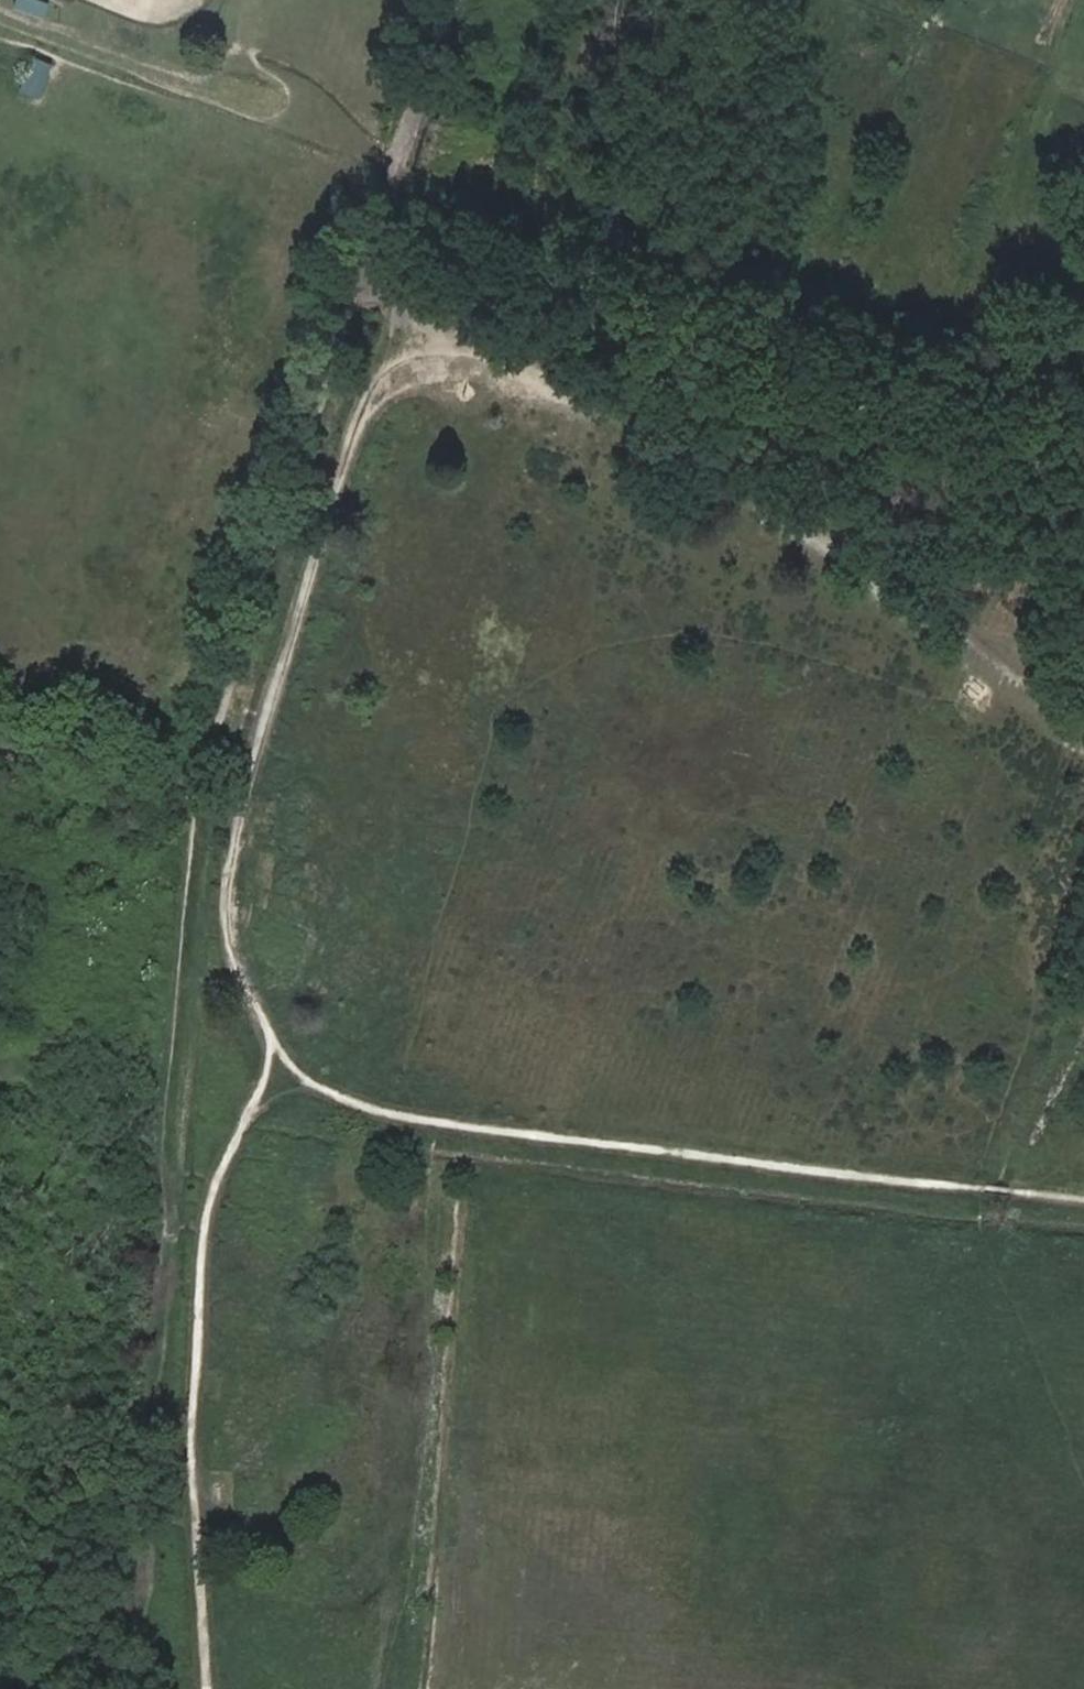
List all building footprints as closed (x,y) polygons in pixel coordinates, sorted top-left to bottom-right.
[(46,0),(16,0),(12,10),(41,20),(48,1),(46,0)]
